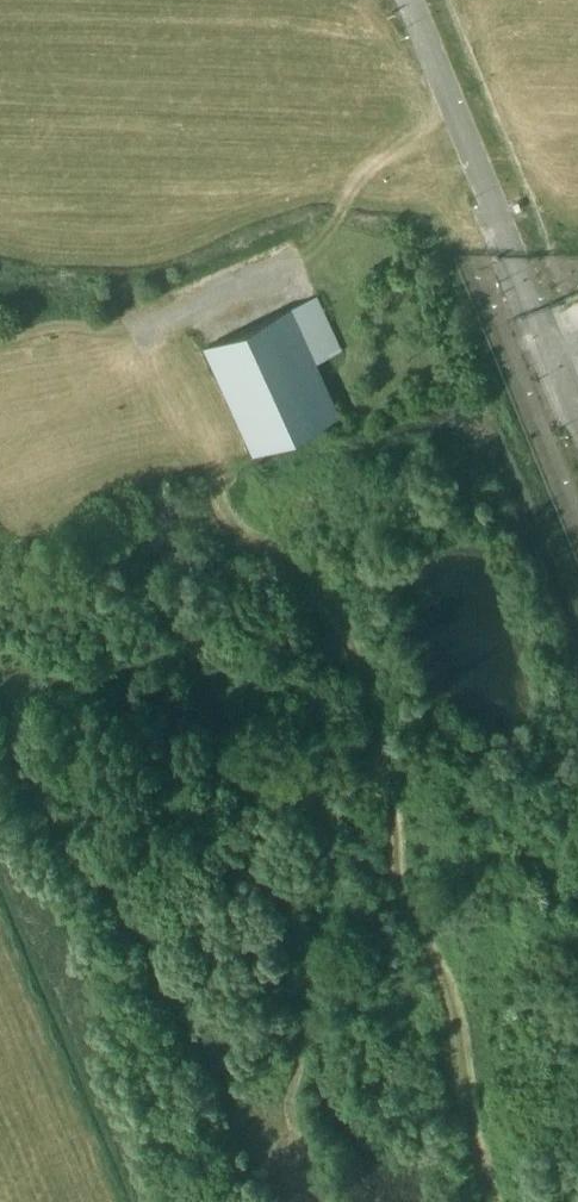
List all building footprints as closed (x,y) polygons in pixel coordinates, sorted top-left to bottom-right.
[(317,360),(342,348),(317,293),(203,345),(253,453),(341,412),(317,360)]
